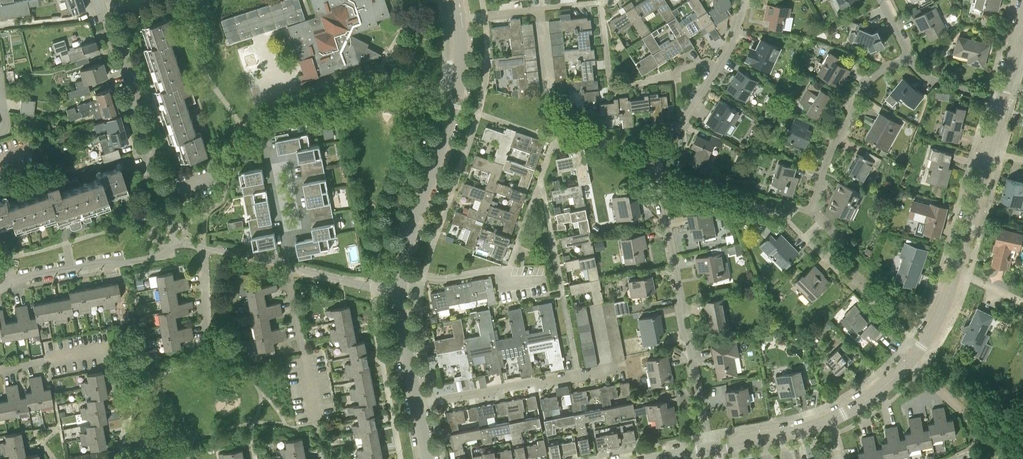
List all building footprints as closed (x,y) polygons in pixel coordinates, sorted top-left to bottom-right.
[(0,5),(0,18),(30,13),(29,6),(28,0),(26,0),(13,2),(0,5)] [(69,14),(85,9),(82,0),(64,0),(69,14)] [(222,19),(229,43),(251,36),(288,24),(301,20),(301,21),(306,19),(305,18),(299,0),(281,0),(222,19)] [(303,86),(314,82),(312,78),(384,54),(349,37),(351,33),(378,25),(377,20),(391,15),(386,0),(311,0),(316,16),(306,19),(301,21),(288,25),(304,73),(299,74),(303,86)] [(635,6),(641,16),(657,6),(667,22),(676,16),(675,15),(672,10),(665,0),(644,0),(635,6)] [(715,24),(707,12),(700,0),(689,0),(688,1),(698,17),(682,27),(689,37),(705,27),(708,32),(716,26),(715,24)] [(713,1),(713,2),(713,3),(713,4),(713,5),(714,6),(714,7),(715,7),(707,12),(715,24),(729,15),(725,9),(729,7),(730,4),(731,2),(731,0),(713,0),(713,1)] [(1001,0),(976,0),(974,6),(983,8),(984,6),(994,8),(998,9),(1001,0)] [(641,16),(635,6),(632,1),(623,6),(626,11),(609,22),(616,32),(632,22),(642,38),(651,33),(641,16)] [(789,16),(790,7),(767,3),(765,17),(772,19),(771,26),(782,28),(784,15),(789,16)] [(938,31),(945,28),(936,7),(915,18),(920,30),(925,28),(930,40),(940,35),(938,31)] [(587,16),(571,18),(570,12),(560,13),(561,19),(562,26),(562,29),(570,29),(570,31),(577,30),(579,48),(591,47),(589,31),(592,30),(591,18),(588,19),(587,16)] [(694,46),(692,42),(689,37),(682,27),(676,16),(667,22),(678,39),(662,50),(667,58),(667,59),(685,49),(684,47),(687,45),(689,49),(694,46)] [(510,37),(512,55),(524,53),(524,48),(523,42),(522,36),(522,29),(521,24),(520,18),(511,19),(511,25),(491,27),(493,39),(510,37)] [(152,92),(154,97),(153,98),(152,98),(151,100),(151,101),(152,102),(156,115),(160,113),(171,144),(175,143),(182,163),(209,154),(202,133),(197,134),(187,105),(196,102),(189,80),(184,82),(171,42),(176,40),(169,19),(143,27),(149,48),(145,49),(158,90),(152,92)] [(550,27),(562,26),(561,19),(549,21),(550,27)] [(866,30),(862,21),(857,23),(853,22),(850,29),(855,31),(857,34),(855,40),(867,45),(870,51),(885,44),(878,29),(872,32),(866,30)] [(651,33),(654,37),(660,33),(657,29),(651,33)] [(662,50),(654,37),(651,33),(642,38),(653,55),(637,65),(643,75),(660,64),(659,63),(667,58),(662,50)] [(983,65),(989,45),(959,37),(955,51),(970,56),(968,61),(983,65)] [(62,63),(75,59),(87,55),(99,52),(95,41),(67,50),(64,39),(52,43),(56,56),(59,55),(62,63)] [(774,61),(780,48),(761,39),(755,52),(750,50),(745,60),(763,68),(767,57),(774,61)] [(582,79),(594,77),(593,61),(596,61),(594,49),(591,49),(591,47),(579,48),(564,49),(565,55),(565,60),(573,59),(574,61),(580,60),(582,79)] [(525,60),(524,54),(524,53),(512,55),(495,57),(496,69),(499,69),(512,67),(513,78),(517,78),(518,84),(518,89),(513,90),(511,94),(519,96),(529,95),(528,89),(527,84),(527,78),(526,72),(525,65),(525,60)] [(844,78),(849,69),(839,63),(842,59),(831,53),(824,65),(825,66),(820,74),(838,85),(842,77),(844,78)] [(69,98),(89,92),(87,82),(106,76),(102,63),(80,71),(83,80),(74,82),(76,89),(67,92),(69,98)] [(526,72),(538,71),(538,64),(525,65),(526,72)] [(745,100),(757,81),(740,69),(727,89),(745,100)] [(5,82),(14,81),(13,73),(4,74),(5,82)] [(595,79),(594,77),(582,79),(568,80),(568,85),(569,90),(577,89),(577,92),(584,91),(586,109),(598,108),(596,91),(599,91),(598,79),(595,79)] [(915,88),(906,81),(907,80),(903,77),(890,93),(898,100),(901,95),(914,106),(924,94),(916,87),(915,88)] [(819,119),(824,111),(823,110),(832,95),(810,82),(799,101),(809,107),(806,112),(819,119)] [(79,111),(114,99),(112,94),(113,93),(112,91),(111,91),(110,88),(94,93),(97,100),(78,106),(79,111)] [(630,99),(632,111),(650,109),(651,115),(653,115),(654,123),(664,122),(661,96),(659,96),(658,93),(644,94),(645,97),(630,99)] [(634,126),(632,111),(630,99),(628,99),(628,96),(616,97),(616,101),(600,103),(601,114),(619,112),(620,119),(623,119),(623,127),(634,126)] [(36,116),(37,101),(23,99),(22,114),(36,116)] [(114,99),(79,111),(76,112),(68,115),(70,120),(81,116),(94,112),(96,118),(118,111),(117,108),(117,105),(115,105),(114,99)] [(724,133),(738,111),(720,100),(706,121),(724,133)] [(960,128),(965,108),(957,106),(956,111),(947,108),(943,124),(946,125),(942,137),(958,141),(962,128),(960,128)] [(896,133),(900,125),(879,113),(874,123),(876,124),(868,138),(874,142),(873,142),(884,149),(894,132),(896,133)] [(108,132),(123,128),(119,115),(93,123),(96,131),(106,128),(108,132)] [(804,150),(808,141),(807,141),(812,130),(805,127),(807,121),(796,116),(785,139),(797,144),(796,146),(804,150)] [(501,144),(495,161),(505,164),(507,159),(511,145),(515,136),(516,130),(507,127),(505,133),(486,126),(482,137),(501,144)] [(127,141),(123,128),(108,132),(92,138),(93,143),(100,141),(100,142),(110,138),(113,145),(127,141)] [(60,142),(72,138),(69,131),(57,134),(60,142)] [(279,153),(297,149),(310,147),(310,146),(308,134),(289,137),(288,132),(275,135),(279,153)] [(709,140),(697,134),(691,146),(697,149),(692,161),(704,167),(715,143),(721,146),(724,140),(712,135),(709,140)] [(515,136),(511,145),(530,152),(525,165),(535,169),(545,140),(535,137),(533,142),(515,136)] [(297,149),(299,161),(304,160),(306,170),(324,167),(320,144),(310,146),(310,147),(297,149)] [(579,184),(581,184),(591,182),(584,147),(574,149),(576,154),(556,158),(558,170),(576,167),(579,184)] [(948,179),(951,168),(947,167),(951,153),(930,147),(928,157),(932,158),(926,180),(942,184),(944,178),(948,179)] [(104,162),(120,156),(118,148),(101,154),(104,162)] [(882,160),(867,151),(863,157),(857,154),(847,171),(853,174),(853,175),(863,181),(874,162),(879,166),(882,160)] [(505,164),(495,161),(476,154),(472,165),(491,172),(485,189),(495,192),(495,191),(499,181),(500,177),(503,168),(505,164)] [(507,159),(505,164),(503,168),(522,175),(517,188),(527,191),(535,169),(525,165),(507,159)] [(685,160),(679,159),(677,166),(683,168),(685,160)] [(793,196),(799,177),(794,175),(797,167),(778,162),(772,182),(785,187),(783,193),(793,196)] [(3,229),(13,226),(16,235),(57,221),(58,226),(59,226),(59,227),(61,227),(62,227),(63,227),(63,226),(64,224),(64,222),(65,221),(68,220),(70,228),(71,229),(72,230),(73,230),(74,230),(79,228),(81,227),(82,226),(82,225),(82,224),(82,223),(81,220),(82,219),(83,221),(83,222),(84,222),(85,222),(86,222),(92,220),(90,215),(111,208),(108,200),(128,193),(120,167),(98,174),(100,178),(80,185),(79,182),(79,181),(78,180),(76,179),(75,179),(67,182),(68,184),(58,187),(56,182),(45,186),(47,191),(7,204),(5,199),(0,201),(0,230),(3,229)] [(324,167),(306,170),(308,181),(303,182),(306,194),(328,189),(324,167)] [(262,192),(262,191),(260,181),(264,180),(262,168),(240,172),(244,195),(245,195),(253,193),(262,192)] [(1022,211),(1022,210),(1022,182),(1008,178),(1001,201),(1010,203),(1008,207),(1022,210),(1022,211)] [(527,191),(517,188),(504,183),(499,181),(495,191),(514,197),(509,210),(519,214),(527,191)] [(495,192),(485,189),(466,182),(462,194),(481,200),(478,210),(470,207),(470,208),(465,207),(462,209),(461,212),(485,221),(487,213),(491,204),(492,199),(495,192)] [(851,219),(864,194),(839,182),(827,207),(851,219)] [(581,184),(579,184),(552,190),(554,200),(573,196),(575,205),(576,209),(586,208),(581,184)] [(328,189),(306,194),(308,205),(313,204),(315,215),(332,212),(328,189)] [(895,196),(899,197),(902,196),(903,191),(897,189),(895,196)] [(250,226),(268,223),(272,222),(266,190),(262,191),(262,192),(253,193),(245,195),(249,214),(250,214),(251,218),(248,219),(250,226)] [(631,200),(630,192),(613,195),(616,212),(619,212),(620,219),(641,215),(638,198),(631,200)] [(931,206),(913,201),(909,216),(926,221),(924,231),(939,235),(947,208),(931,204),(931,206)] [(519,214),(509,210),(501,208),(497,206),(491,204),(487,213),(506,220),(503,230),(501,233),(511,237),(519,214)] [(586,208),(576,209),(571,210),(565,211),(562,212),(556,213),(558,223),(557,223),(558,229),(566,228),(566,223),(564,224),(564,222),(578,219),(581,233),(591,231),(586,208)] [(485,221),(461,212),(456,210),(452,222),(471,229),(465,246),(475,249),(477,241),(483,226),(485,221)] [(707,215),(706,211),(688,214),(690,228),(692,227),(694,240),(705,238),(705,234),(715,232),(712,214),(707,215)] [(332,212),(315,215),(317,225),(312,226),(314,238),(327,236),(337,234),(332,212)] [(270,233),(268,223),(250,226),(254,248),(277,244),(274,232),(270,233)] [(511,237),(501,233),(494,231),(483,226),(479,236),(477,241),(485,244),(487,239),(498,243),(493,256),(503,259),(511,237)] [(1019,249),(1022,234),(999,228),(995,243),(997,244),(992,264),(1009,268),(1014,248),(1019,249)] [(591,231),(581,233),(561,237),(563,247),(583,243),(585,257),(595,255),(591,231)] [(785,239),(786,238),(781,233),(776,238),(771,233),(766,238),(766,239),(764,242),(761,244),(770,254),(784,268),(791,261),(790,260),(799,252),(785,239)] [(626,262),(645,258),(642,243),(646,242),(645,234),(621,238),(626,262)] [(314,238),(296,241),(299,260),(312,257),(311,252),(330,248),(327,236),(314,238)] [(605,250),(604,241),(594,242),(596,251),(605,250)] [(916,246),(904,242),(899,257),(904,258),(902,265),(900,265),(896,278),(904,281),(903,284),(915,288),(921,272),(918,271),(926,249),(916,245),(916,246)] [(728,247),(729,252),(729,254),(736,253),(737,256),(744,254),(742,244),(728,247)] [(724,263),(723,254),(722,248),(711,250),(712,255),(696,258),(699,272),(707,270),(708,280),(730,276),(727,262),(724,263)] [(595,255),(585,257),(570,259),(565,260),(567,270),(587,266),(590,280),(599,278),(595,255)] [(822,276),(818,273),(819,272),(814,266),(802,278),(801,276),(795,282),(812,299),(826,286),(824,284),(828,281),(823,275),(822,276)] [(157,275),(159,288),(189,282),(188,276),(174,279),(173,272),(157,275)] [(631,295),(655,291),(652,275),(628,279),(631,295)] [(465,286),(468,301),(488,297),(489,305),(497,303),(494,289),(486,291),(484,278),(471,280),(472,285),(465,286)] [(594,304),(602,302),(604,302),(599,278),(590,280),(570,284),(572,294),(592,290),(594,304)] [(143,279),(136,280),(138,289),(145,288),(143,279)] [(189,282),(159,288),(162,300),(178,297),(177,291),(190,288),(189,282)] [(118,283),(105,285),(109,309),(116,307),(115,300),(121,299),(118,283)] [(445,290),(448,305),(468,301),(465,286),(458,288),(457,283),(444,285),(445,290)] [(247,289),(250,302),(266,299),(265,293),(278,290),(277,284),(247,289)] [(109,309),(105,285),(93,287),(96,304),(103,302),(104,309),(109,309)] [(96,304),(93,287),(81,289),(85,313),(91,312),(90,305),(96,304)] [(85,313),(81,289),(69,291),(70,298),(72,308),(78,307),(79,314),(85,313)] [(449,308),(448,305),(445,290),(431,293),(434,311),(439,310),(440,313),(443,315),(450,314),(449,308)] [(899,295),(895,298),(900,303),(904,300),(899,295)] [(162,300),(164,312),(188,308),(194,307),(192,300),(179,303),(178,297),(162,300)] [(72,308),(70,298),(57,300),(62,323),(68,322),(67,315),(73,314),(72,308)] [(730,328),(724,298),(706,302),(709,316),(707,316),(708,323),(710,322),(712,331),(718,330),(719,330),(730,328)] [(266,299),(250,302),(252,314),(281,308),(280,302),(267,305),(266,299)] [(627,299),(614,301),(615,306),(616,312),(617,316),(630,314),(627,299)] [(62,323),(57,300),(45,302),(48,318),(55,317),(57,324),(62,323)] [(604,302),(602,302),(603,308),(615,306),(614,301),(614,300),(604,302)] [(526,334),(528,343),(559,337),(552,301),(533,305),(534,309),(539,308),(542,323),(546,323),(547,330),(531,333),(526,334)] [(48,318),(45,302),(33,304),(35,317),(37,328),(38,328),(44,327),(43,319),(48,318)] [(37,328),(35,317),(29,319),(27,305),(21,306),(26,335),(39,333),(38,328),(37,328)] [(576,314),(588,311),(586,305),(579,307),(575,308),(576,314)] [(862,314),(860,312),(861,311),(855,305),(848,312),(850,313),(841,321),(848,328),(847,330),(855,338),(860,332),(864,337),(868,333),(876,341),(884,334),(873,323),(874,322),(866,314),(864,313),(863,314),(862,314)] [(26,335),(21,306),(15,307),(17,321),(11,322),(14,338),(26,335)] [(335,315),(337,321),(352,318),(349,306),(327,310),(328,316),(335,315)] [(615,306),(603,308),(604,315),(616,312),(615,306)] [(517,335),(495,339),(496,342),(497,349),(528,343),(526,334),(525,326),(521,307),(508,310),(512,329),(515,328),(517,335)] [(981,359),(988,346),(982,338),(993,316),(977,307),(969,323),(970,325),(967,327),(966,330),(967,332),(962,341),(971,345),(974,355),(981,359)] [(159,313),(162,325),(177,322),(176,316),(189,314),(188,308),(164,312),(159,313)] [(281,308),(252,314),(254,326),(271,323),(269,317),(283,314),(281,308)] [(11,322),(5,323),(2,309),(0,310),(0,330),(1,334),(2,340),(14,338),(11,322)] [(465,337),(467,347),(496,342),(495,339),(490,309),(470,312),(471,316),(477,314),(481,334),(465,337)] [(588,311),(576,314),(577,320),(589,318),(588,311)] [(616,312),(604,315),(606,321),(617,318),(617,316),(616,312)] [(657,319),(656,314),(636,318),(641,342),(643,342),(644,343),(660,340),(658,333),(663,332),(661,318),(657,319)] [(467,347),(465,337),(461,317),(444,321),(445,325),(452,323),(455,339),(448,341),(447,337),(435,340),(437,353),(467,347)] [(352,318),(337,321),(338,327),(330,329),(331,335),(354,330),(352,318)] [(589,318),(577,320),(578,326),(590,324),(589,318)] [(617,318),(606,321),(607,326),(618,324),(617,318)] [(177,322),(162,325),(164,337),(193,331),(192,326),(178,328),(177,322)] [(271,323),(254,326),(257,338),(286,332),(285,327),(272,329),(271,323)] [(590,324),(578,326),(579,332),(591,329),(590,324)] [(618,324),(607,326),(608,332),(620,330),(618,324)] [(591,329),(579,332),(580,338),(592,335),(591,329)] [(354,330),(331,335),(332,340),(340,339),(341,346),(357,343),(354,330)] [(620,330),(608,332),(609,338),(621,336),(620,330)] [(193,331),(164,337),(166,350),(182,347),(181,340),(194,338),(193,331)] [(286,332),(257,338),(259,351),(275,348),(274,341),(287,339),(286,332)] [(592,335),(580,338),(582,343),(593,341),(592,335)] [(621,336),(609,338),(610,344),(622,342),(621,336)] [(559,337),(528,343),(531,360),(535,359),(534,352),(546,349),(547,357),(549,357),(551,370),(564,367),(559,337)] [(365,341),(357,343),(341,346),(342,351),(350,350),(351,356),(367,353),(365,341)] [(593,341),(582,343),(583,350),(595,347),(593,341)] [(496,342),(467,347),(470,364),(474,363),(472,356),(485,354),(488,374),(501,371),(501,366),(497,349),(496,342)] [(622,342),(610,344),(611,350),(623,348),(622,342)] [(719,378),(736,375),(733,356),(738,355),(736,342),(713,346),(719,378)] [(528,343),(497,349),(501,366),(504,365),(503,358),(517,355),(521,354),(522,361),(518,362),(521,375),(534,373),(531,360),(528,343)] [(838,375),(848,366),(847,366),(853,360),(845,352),(848,349),(843,343),(827,358),(834,366),(831,368),(838,375)] [(467,347),(437,353),(440,366),(459,362),(462,375),(454,376),(455,380),(472,377),(470,364),(467,347)] [(595,347),(583,350),(584,356),(596,353),(595,347)] [(367,353),(351,356),(352,362),(345,364),(346,370),(369,365),(367,353)] [(624,354),(612,356),(613,362),(625,359),(624,354)] [(667,367),(665,356),(647,360),(652,385),(673,381),(670,367),(667,367)] [(369,365),(346,370),(347,375),(354,374),(356,380),(371,377),(369,365)] [(80,382),(82,388),(105,384),(102,371),(86,374),(88,381),(80,382)] [(776,377),(780,396),(790,394),(790,392),(804,388),(800,371),(776,377)] [(34,376),(40,406),(53,404),(50,388),(43,389),(41,375),(34,376)] [(28,408),(29,408),(40,406),(34,376),(29,377),(31,392),(25,393),(26,396),(28,408)] [(371,377),(356,380),(357,387),(350,388),(351,394),(374,390),(371,377)] [(11,385),(16,415),(29,412),(29,408),(28,408),(26,396),(20,397),(17,384),(11,385)] [(105,384),(82,388),(83,394),(90,393),(91,399),(102,396),(102,397),(107,396),(105,384)] [(559,393),(571,392),(570,384),(558,385),(559,393)] [(600,387),(604,408),(612,406),(610,398),(618,396),(616,384),(600,387)] [(1,401),(4,417),(16,415),(11,385),(5,386),(7,400),(1,401)] [(730,415),(752,411),(747,387),(726,391),(730,415)] [(572,403),(574,413),(582,412),(581,403),(589,402),(586,389),(570,393),(572,403)] [(374,390),(351,394),(352,400),(359,398),(360,404),(360,405),(372,403),(376,402),(374,390)] [(540,398),(544,419),(553,417),(551,409),(559,407),(557,395),(540,398)] [(102,396),(91,399),(86,399),(87,406),(80,408),(81,413),(104,409),(102,397),(102,396)] [(510,421),(524,419),(523,410),(524,410),(522,398),(506,401),(510,421)] [(666,401),(647,405),(648,412),(649,419),(656,418),(658,425),(676,421),(673,406),(667,407),(666,401)] [(635,411),(634,407),(633,402),(612,406),(604,408),(606,417),(607,423),(616,421),(615,416),(635,411)] [(358,411),(359,418),(375,414),(372,403),(360,405),(360,404),(349,406),(350,412),(358,411)] [(480,427),(489,425),(487,417),(495,415),(493,403),(476,406),(480,427)] [(944,407),(938,408),(944,437),(956,435),(953,419),(947,420),(944,407)] [(606,417),(604,408),(582,412),(574,413),(576,423),(577,428),(586,427),(585,421),(606,417)] [(944,437),(938,408),(932,409),(935,423),(928,424),(929,428),(931,440),(932,439),(944,437)] [(104,409),(81,413),(82,419),(89,418),(91,424),(101,422),(102,423),(107,422),(104,409)] [(447,412),(451,433),(460,431),(458,423),(466,421),(463,409),(447,412)] [(574,413),(553,417),(544,419),(547,434),(557,432),(556,427),(576,423),(574,413)] [(375,414),(359,418),(360,424),(353,425),(354,431),(377,426),(375,414)] [(510,421),(512,431),(513,436),(522,434),(521,429),(542,425),(540,416),(524,419),(510,421)] [(931,440),(929,428),(923,429),(921,416),(915,417),(921,447),(933,445),(932,439),(931,440)] [(921,447),(915,417),(909,418),(911,432),(905,433),(906,438),(909,449),(921,447)] [(480,427),(482,436),(483,442),(493,440),(492,435),(512,431),(510,421),(489,425),(480,427)] [(101,422),(91,424),(86,425),(87,431),(80,433),(81,438),(104,434),(102,423),(101,422)] [(377,426),(354,431),(355,437),(362,435),(364,442),(380,439),(377,426)] [(906,438),(900,439),(898,426),(892,427),(897,457),(909,454),(909,449),(906,438)] [(480,427),(460,431),(451,433),(454,448),(463,446),(462,440),(482,436),(480,427)] [(586,427),(577,428),(581,452),(591,450),(586,427)] [(897,457),(892,427),(886,428),(888,441),(882,442),(883,447),(885,458),(897,457)] [(634,429),(618,432),(620,444),(636,441),(634,429)] [(621,447),(620,444),(618,432),(618,430),(615,430),(608,432),(609,434),(596,436),(598,448),(611,446),(611,448),(621,447)] [(23,444),(21,432),(5,435),(6,441),(0,442),(0,448),(23,444)] [(104,434),(81,438),(82,444),(89,443),(91,449),(106,446),(104,434)] [(513,436),(517,458),(520,458),(547,454),(544,439),(538,440),(538,443),(525,446),(522,434),(513,436)] [(883,447),(877,449),(874,435),(868,436),(873,458),(885,458),(883,447)] [(868,436),(862,437),(865,451),(858,452),(860,458),(873,458),(868,436)] [(282,454),(305,450),(302,437),(286,440),(287,447),(280,448),(282,453),(282,454)] [(380,439),(364,442),(365,448),(358,450),(359,455),(382,451),(380,439)] [(577,452),(575,440),(559,444),(559,441),(549,443),(552,457),(577,452)] [(0,448),(0,451),(1,454),(8,453),(9,458),(11,458),(22,457),(25,456),(23,444),(0,448)] [(454,448),(456,458),(466,458),(463,446),(454,448)] [(495,452),(496,458),(513,458),(511,448),(495,452)] [(228,458),(244,458),(243,449),(220,453),(221,458),(225,458),(228,458)] [(492,450),(485,451),(486,453),(473,456),(474,458),(496,458),(495,452),(494,449),(492,450)] [(282,454),(282,458),(286,458),(289,458),(290,458),(306,458),(305,450),(282,454)] [(359,455),(360,458),(384,458),(382,451),(359,455)]
